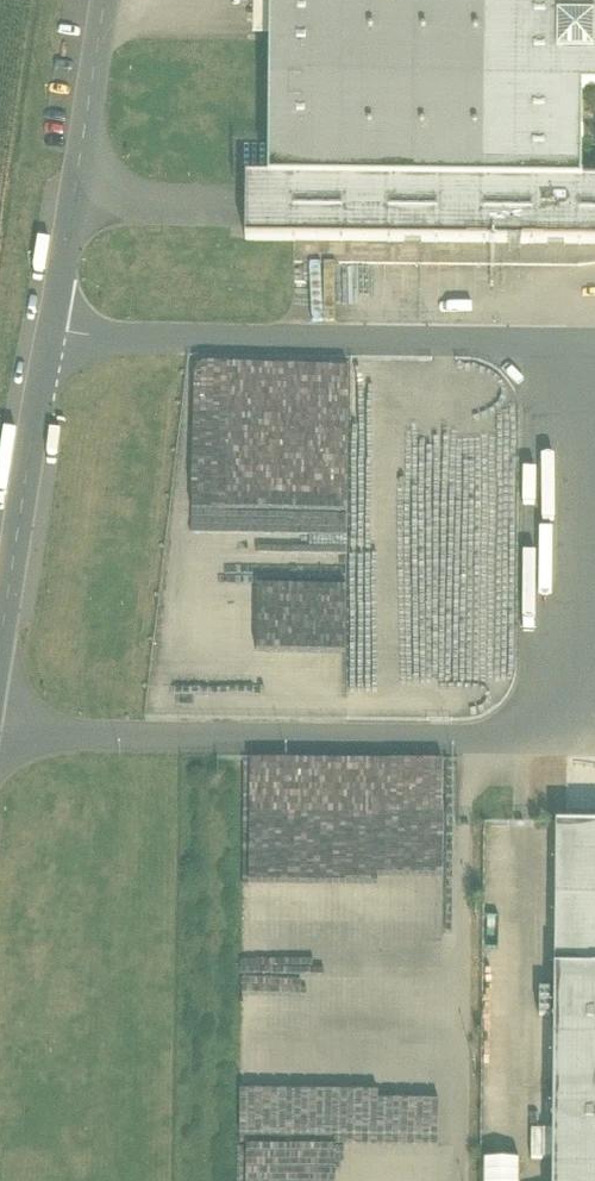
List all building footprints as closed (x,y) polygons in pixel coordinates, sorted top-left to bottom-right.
[(268,178),(582,182),(583,90),(594,90),(594,0),(270,0),(268,178)] [(582,182),(268,178),(246,178),(245,240),(594,244),(594,182),(582,182)] [(556,821),(552,1180),(594,1180),(594,822),(556,821)] [(454,878),(333,876),(333,837),(253,835),(250,961),(307,1005),(312,1005),(339,1026),(321,1082),(347,1103),(351,1090),(410,1109),(333,1107),(331,1113),(337,1118),(330,1142),(358,1151),(310,1150),(343,1161),(326,1180),(448,1180),(454,878)]
